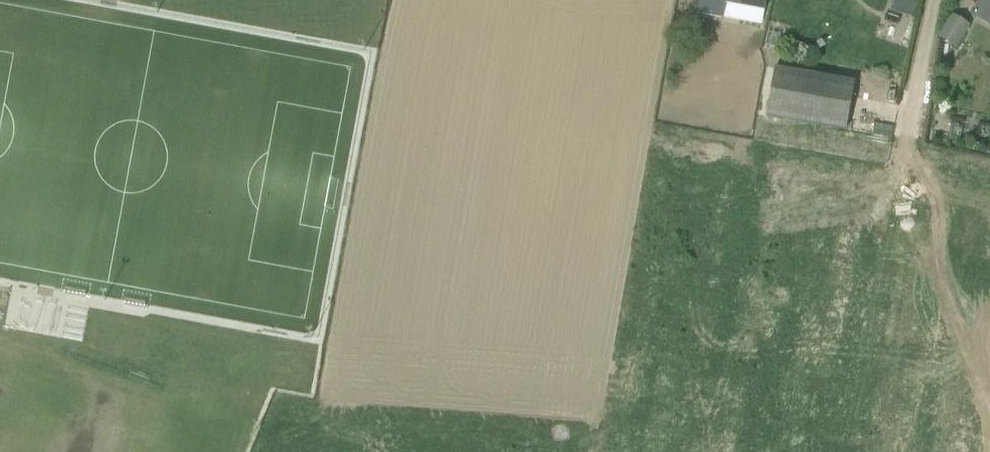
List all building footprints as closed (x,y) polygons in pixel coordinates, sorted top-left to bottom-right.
[(698,13),(723,18),(725,5),(764,12),(767,0),(700,0),(698,13)] [(911,0),(894,0),(890,11),(912,19),(918,2),(911,0)] [(975,16),(989,25),(989,0),(984,0),(975,16)] [(955,17),(941,39),(956,48),(970,26),(955,17)] [(774,68),(766,119),(846,132),(855,82),(774,68)]
